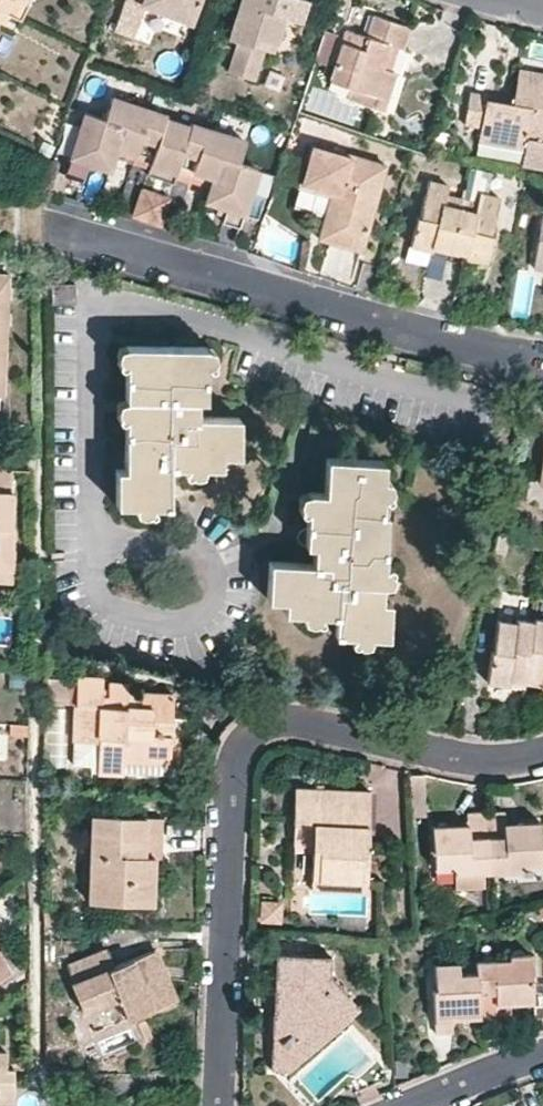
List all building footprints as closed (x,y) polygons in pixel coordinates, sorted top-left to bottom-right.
[(3,12),(8,0),(0,0),(0,10),(3,12)] [(189,22),(197,0),(125,0),(189,22)] [(262,54),(264,45),(275,49),(289,0),(242,0),(227,44),(237,46),(228,77),(252,85),(262,54)] [(389,43),(399,46),(402,47),(406,35),(409,26),(374,15),(369,36),(346,28),(331,79),(352,86),(348,97),(384,109),(395,72),(392,70),(381,67),(389,43)] [(328,62),(339,29),(324,24),(313,57),(328,62)] [(392,70),(399,46),(389,43),(381,67),(392,70)] [(264,45),(262,54),(273,58),(275,49),(264,45)] [(471,91),(465,123),(481,126),(478,141),(526,148),(528,136),(542,139),(542,72),(519,68),(513,102),(502,100),(485,98),(486,93),(471,91)] [(81,112),(65,164),(83,170),(85,163),(94,165),(108,169),(112,152),(115,145),(131,150),(129,157),(127,164),(143,168),(145,164),(171,171),(169,177),(187,182),(188,177),(194,178),(207,182),(201,201),(214,204),(221,206),(218,214),(238,219),(253,167),(234,162),(240,140),(187,123),(185,126),(162,119),(163,114),(107,97),(100,119),(81,112)] [(312,142),(299,187),(329,196),(324,215),(318,237),(343,244),(362,250),(386,163),(312,142)] [(115,145),(112,152),(120,155),(129,157),(131,150),(115,145)] [(85,163),(83,170),(87,171),(92,173),(94,165),(85,163)] [(83,170),(65,164),(62,171),(80,178),(83,170)] [(145,164),(143,168),(142,176),(167,182),(169,177),(171,171),(145,164)] [(451,250),(461,205),(445,201),(449,184),(428,179),(413,245),(431,250),(431,246),(442,248),(451,250)] [(329,196),(299,187),(293,207),(324,215),(329,196)] [(165,197),(134,188),(125,215),(142,220),(156,225),(165,197)] [(476,209),(461,205),(451,250),(460,253),(466,254),(465,257),(486,263),(500,196),(480,191),(476,209)] [(221,206),(214,204),(211,212),(214,213),(218,214),(221,206)] [(542,213),(533,268),(542,269),(542,213)] [(238,219),(218,214),(215,223),(235,228),(238,219)] [(0,274),(0,395),(4,395),(10,275),(0,274)] [(76,285),(52,285),(53,301),(76,301),(76,285)] [(206,346),(126,345),(126,469),(118,469),(118,504),(169,504),(169,467),(222,467),(222,455),(239,455),(238,417),(195,417),(196,399),(206,399),(206,346)] [(385,461),(327,458),(326,493),(308,492),(306,545),(314,546),(313,563),(270,561),(269,598),(285,600),(286,611),(337,614),(336,634),(389,637),(391,601),(382,600),(387,513),(381,513),(385,461)] [(0,467),(0,571),(11,571),(13,548),(11,548),(12,527),(10,527),(12,490),(10,490),(11,468),(0,467)] [(11,583),(11,571),(0,571),(0,582),(11,583)] [(534,622),(526,684),(542,687),(542,619),(535,618),(534,622)] [(526,684),(534,622),(519,619),(518,624),(500,621),(496,652),(492,651),(487,684),(497,685),(525,689),(526,684)] [(67,647),(47,643),(47,655),(69,659),(71,649),(71,648),(67,647)] [(78,678),(46,677),(46,702),(77,704),(78,678)] [(171,767),(172,717),(173,706),(174,694),(127,692),(127,684),(108,684),(108,696),(102,696),(103,679),(78,678),(77,704),(76,740),(99,742),(98,771),(124,772),(125,764),(171,767)] [(186,718),(172,717),(171,767),(125,764),(124,772),(184,775),(186,718)] [(99,742),(76,740),(75,766),(92,766),(91,771),(98,771),(99,742)] [(297,788),(295,823),(313,824),(313,843),(312,861),(312,877),(367,880),(371,792),(297,788)] [(498,812),(487,813),(490,871),(524,869),(523,863),(541,863),(539,821),(505,823),(504,812),(498,812)] [(490,871),(487,813),(474,814),(468,814),(469,825),(434,827),(437,868),(456,866),(456,873),(484,871),(490,871)] [(163,819),(94,816),(91,901),(153,904),(154,879),(155,856),(162,857),(163,819)] [(313,824),(295,823),(294,843),(313,843),(313,824)] [(484,871),(456,873),(457,889),(485,887),(484,871)] [(367,880),(312,877),(312,890),(366,893),(367,880)] [(282,900),(263,900),(263,917),(281,917),(282,900)] [(50,914),(49,925),(66,926),(66,914),(50,914)] [(109,949),(68,966),(76,981),(73,983),(86,1011),(119,997),(128,1019),(172,1000),(161,972),(152,951),(115,966),(109,949)] [(12,971),(0,951),(0,979),(12,971)] [(277,953),(276,996),(285,996),(284,1014),(275,1014),(275,1034),(283,1041),(274,1049),(273,1068),(290,1069),(313,1048),(315,1031),(310,1027),(327,1010),(339,1023),(359,1005),(331,974),(332,956),(277,953)] [(476,964),(477,974),(479,1016),(498,1015),(497,1002),(511,1002),(521,1001),(533,1001),(530,955),(509,956),(509,962),(476,964)] [(479,1016),(477,974),(459,975),(458,964),(434,966),(436,991),(433,991),(436,1033),(446,1032),(453,1032),(452,1017),(479,1016)] [(285,996),(276,996),(276,1005),(275,1014),(284,1014),(285,996)] [(511,1015),(511,1002),(497,1002),(498,1015),(511,1015)] [(315,1031),(313,1048),(339,1023),(327,1010),(310,1027),(315,1031)] [(13,1104),(13,1066),(4,1066),(5,1050),(0,1050),(0,1103),(13,1104)]
